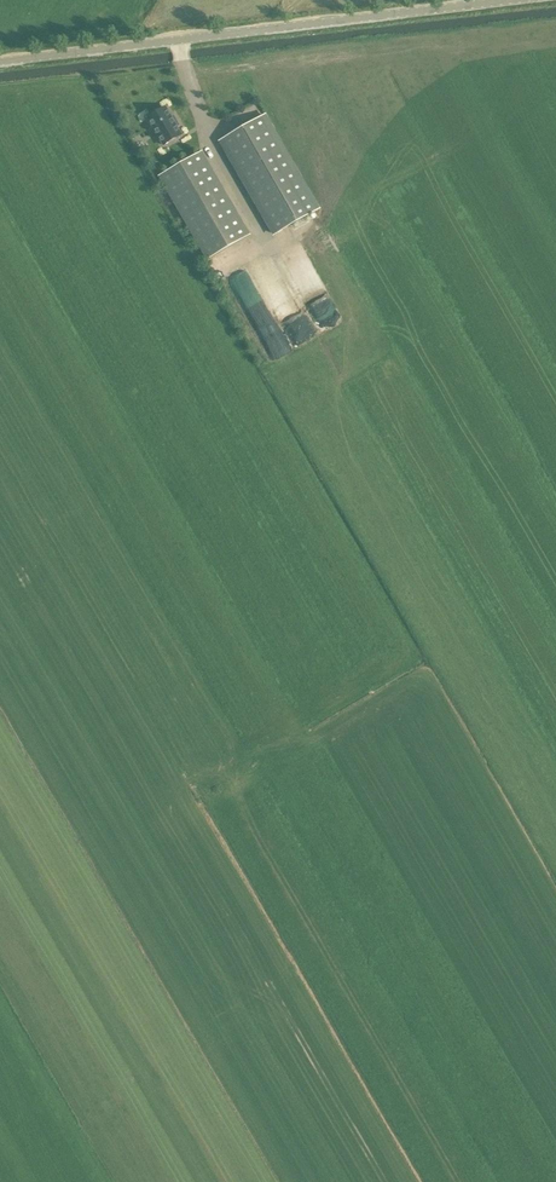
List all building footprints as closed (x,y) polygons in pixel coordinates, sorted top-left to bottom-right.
[(166,108),(148,118),(164,145),(182,135),(166,108)] [(273,235),(320,207),(266,113),(218,141),(273,235)] [(207,259),(250,234),(202,151),(159,177),(207,259)]
